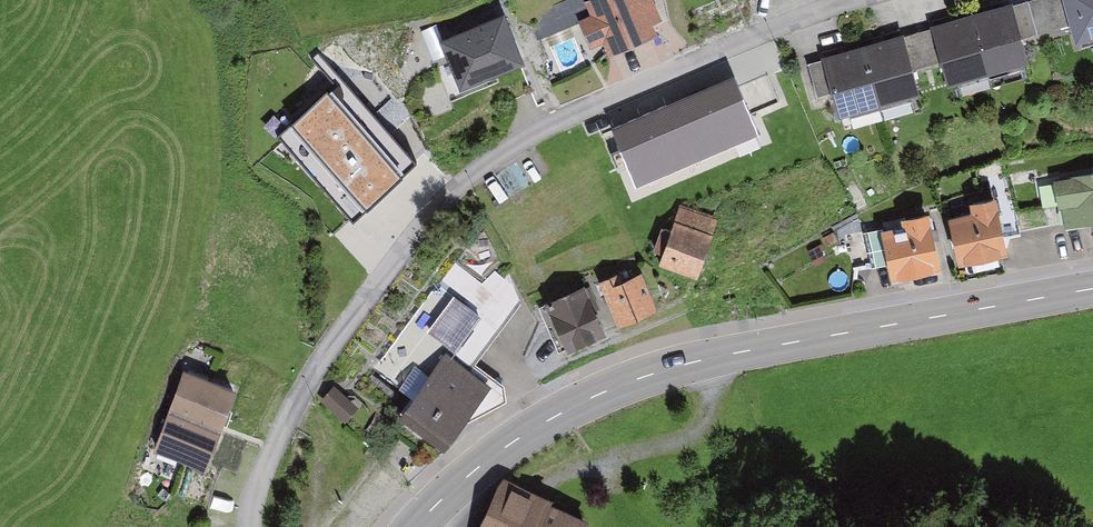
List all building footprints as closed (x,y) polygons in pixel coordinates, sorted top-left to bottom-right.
[(588,3),(595,17),(582,23),(592,46),(604,41),(610,54),(653,35),(648,25),(659,20),(650,0),(596,0),(588,3)] [(1077,41),(1092,37),(1092,0),(1065,0),(1077,41)] [(498,8),(441,29),(462,84),(519,63),(498,8)] [(1008,10),(936,30),(951,84),(1023,63),(1008,10)] [(436,23),(425,27),(451,93),(462,89),(436,23)] [(901,40),(826,62),(842,115),(916,94),(901,40)] [(756,126),(731,74),(616,128),(641,181),(756,126)] [(343,76),(282,132),(357,214),(419,158),(343,76)] [(1067,179),(1078,229),(1092,226),(1092,173),(1067,179)] [(987,212),(965,216),(974,262),(1028,251),(1017,192),(984,199),(987,212)] [(720,217),(681,202),(659,259),(698,274),(720,217)] [(921,228),(900,233),(910,278),(961,267),(949,210),(918,217),(921,228)] [(865,231),(875,266),(890,262),(881,227),(865,231)] [(637,263),(602,277),(620,321),(655,307),(637,263)] [(588,281),(547,297),(567,349),(608,333),(588,281)] [(492,380),(443,345),(395,413),(444,447),(492,380)] [(235,393),(185,376),(158,451),(208,469),(235,393)] [(360,401),(334,382),(319,401),(345,421),(360,401)] [(509,477),(483,526),(589,526),(592,521),(509,477)]
